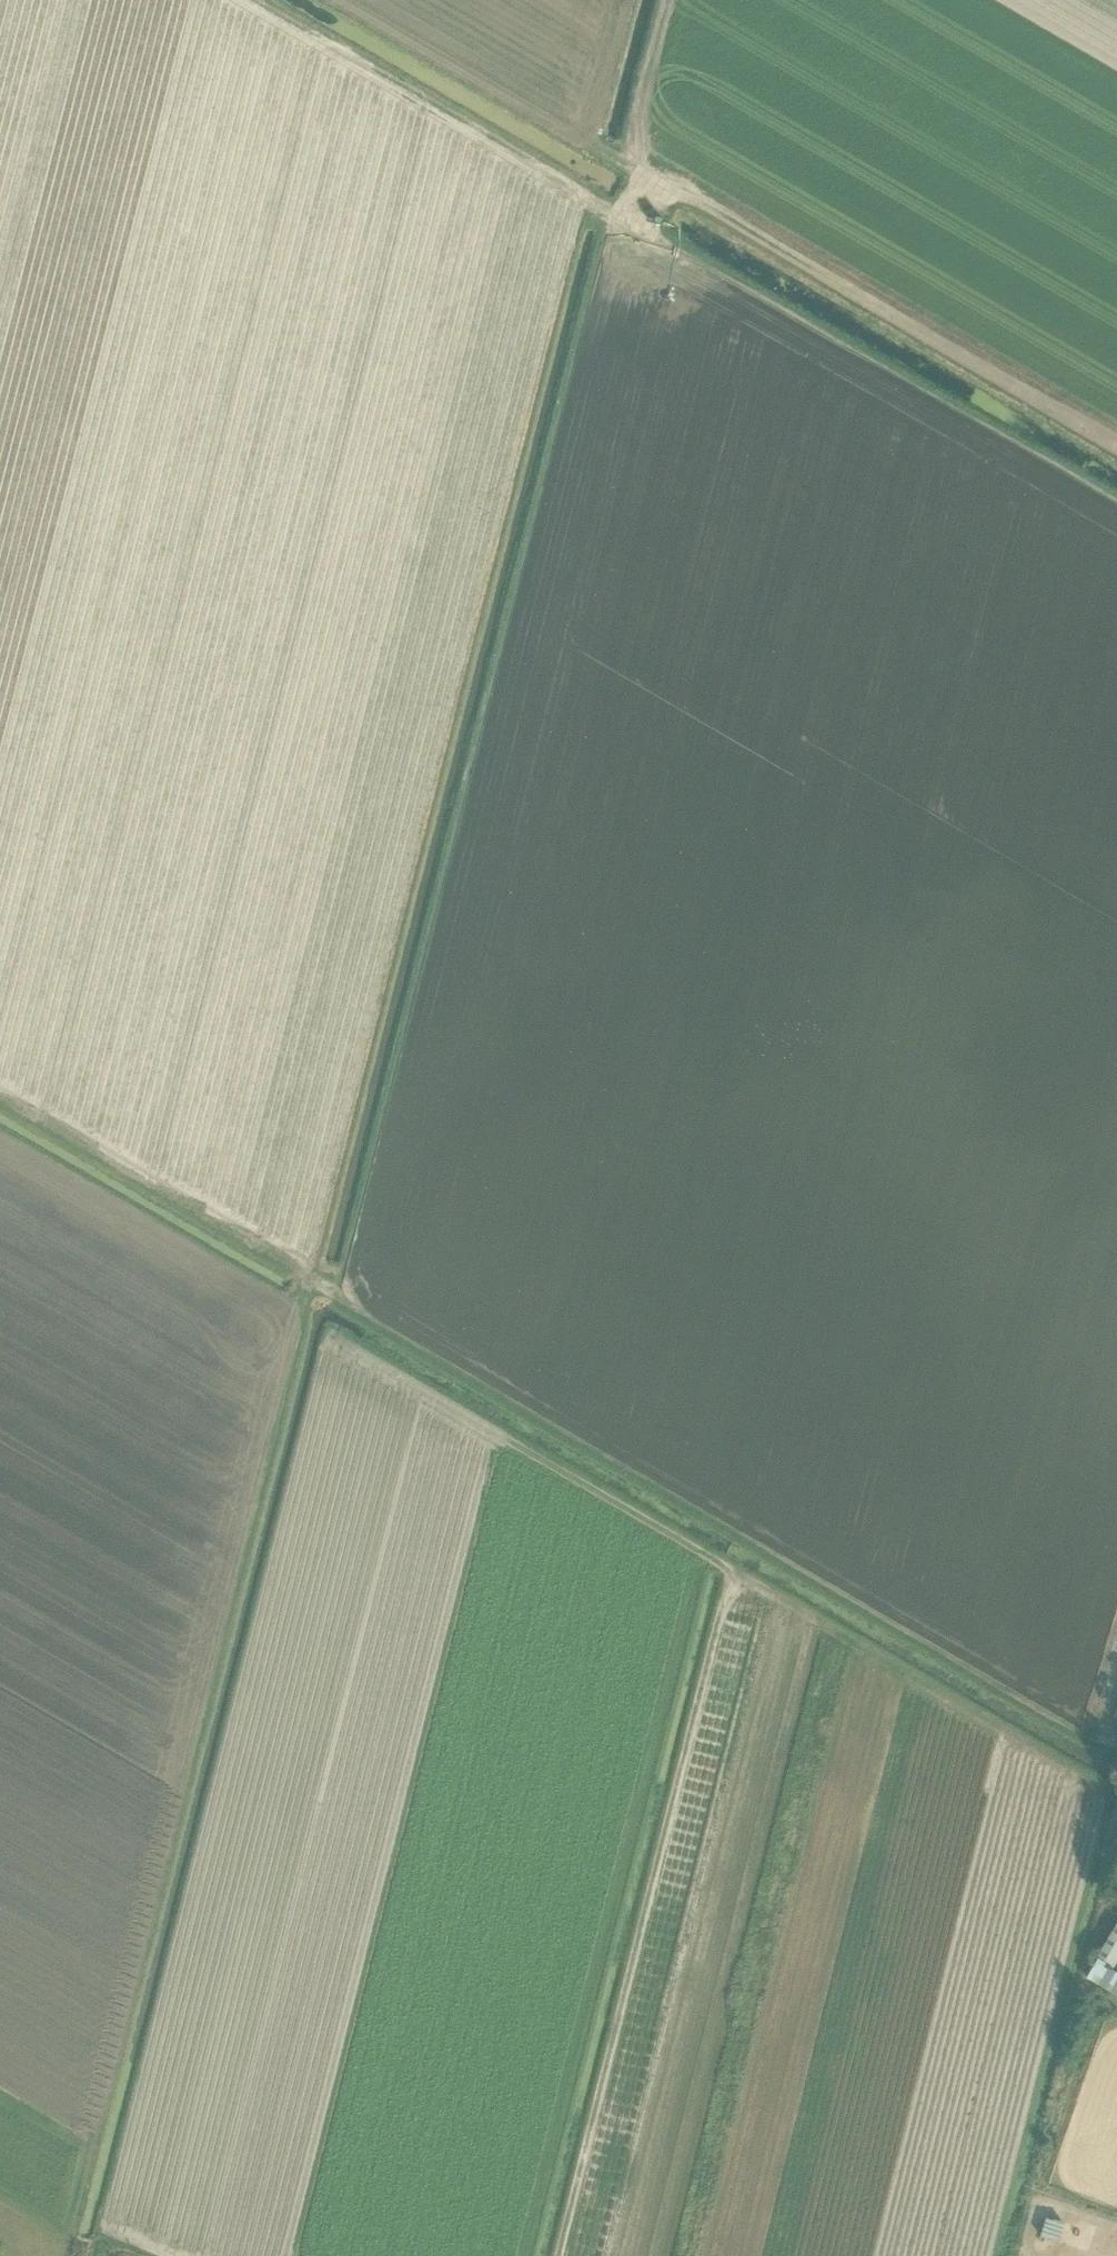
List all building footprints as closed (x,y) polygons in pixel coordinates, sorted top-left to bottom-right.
[(1099,1963),(1114,1972),(1116,1967),(1116,1932),(1099,1963)]
